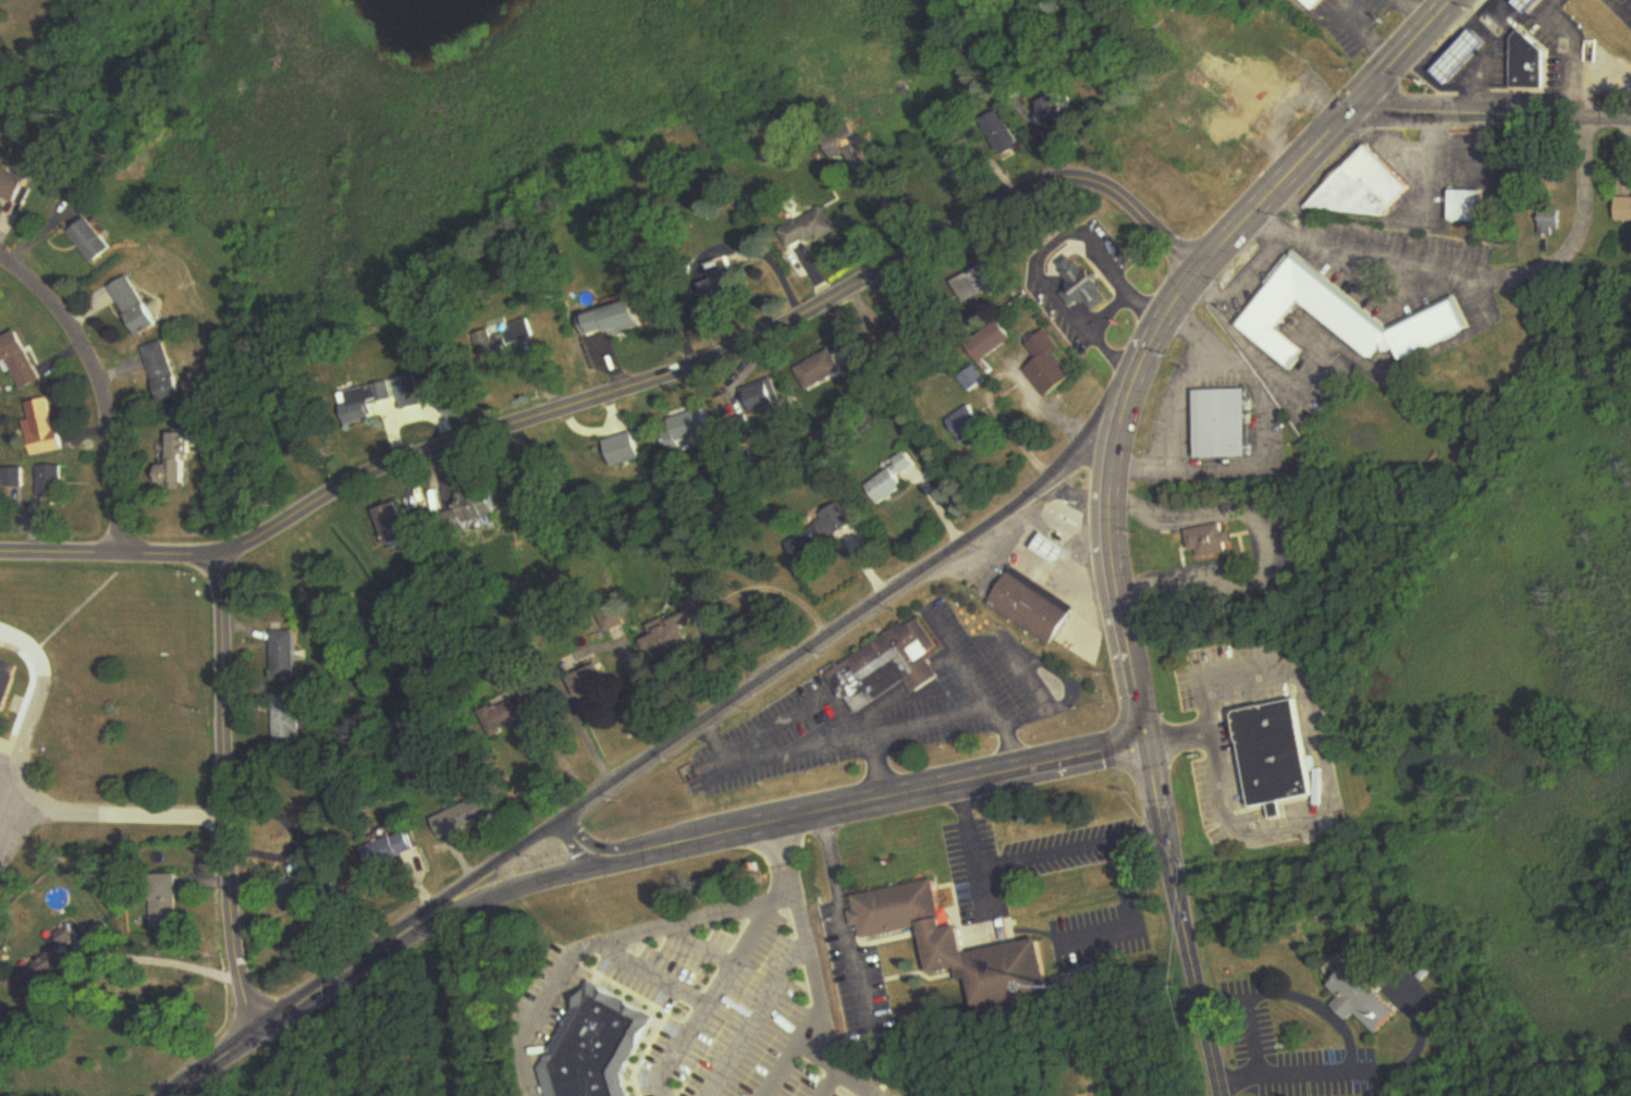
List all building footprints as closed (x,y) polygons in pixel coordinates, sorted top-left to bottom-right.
[(1318,11),(1329,0),(1306,0),(1318,11)] [(1518,2),(1520,0),(1544,0),(1531,14),(1518,2)] [(1511,86),(1513,38),(1522,29),(1546,49),(1544,87),(1511,86)] [(1449,84),(1436,71),(1469,32),(1483,44),(1449,84)] [(1067,90),(1036,104),(1045,124),(1076,111),(1067,90)] [(860,147),(850,125),(822,139),(833,161),(860,147)] [(1366,148),(1325,191),(1368,232),(1409,190),(1366,148)] [(24,206),(35,180),(1,166),(0,168),(0,197),(24,206)] [(1484,191),(1451,191),(1451,223),(1484,223),(1484,191)] [(1630,222),(1630,197),(1612,197),(1612,222),(1630,222)] [(838,229),(826,207),(781,232),(793,254),(838,229)] [(1548,230),(1557,230),(1557,213),(1537,213),(1537,236),(1548,236),(1548,230)] [(115,250),(90,219),(72,234),(97,265),(115,250)] [(1089,313),(1109,303),(1082,253),(1063,263),(1089,313)] [(1452,297),(1385,328),(1286,257),(1237,326),(1241,337),(1291,372),(1304,352),(1282,337),(1279,330),(1296,306),(1368,357),(1383,350),(1400,361),(1467,330),(1452,297)] [(713,280),(702,284),(709,306),(741,296),(729,260),(709,266),(713,280)] [(1012,286),(1003,268),(986,276),(983,268),(952,282),(963,304),(989,292),(991,296),(1012,286)] [(114,287),(143,338),(162,327),(134,277),(114,287)] [(641,324),(633,301),(601,312),(609,335),(641,324)] [(479,337),(486,365),(540,350),(531,319),(511,325),(512,328),(479,337)] [(981,364),(1014,339),(1001,322),(968,346),(981,364)] [(879,333),(882,350),(900,347),(898,330),(879,333)] [(1055,353),(1060,348),(1046,331),(1028,346),(1039,360),(1025,371),(1047,398),(1073,377),(1055,353)] [(24,333),(2,341),(20,392),(43,384),(24,333)] [(148,348),(165,405),(187,398),(170,342),(148,348)] [(842,360),(853,355),(847,344),(800,368),(811,390),(848,371),(842,360)] [(985,380),(973,366),(959,379),(970,393),(985,380)] [(423,406),(417,375),(397,380),(404,410),(423,406)] [(747,389),(756,417),(785,407),(775,380),(747,389)] [(340,394),(347,426),(376,419),(373,405),(394,400),(390,383),(340,394)] [(1198,391),(1200,460),(1252,458),(1251,390),(1198,391)] [(64,451),(54,399),(26,405),(36,457),(64,451)] [(962,443),(985,427),(970,405),(947,421),(962,443)] [(661,422),(667,447),(708,436),(701,411),(661,422)] [(601,441),(610,467),(637,458),(629,432),(601,441)] [(176,466),(165,466),(165,485),(193,486),(194,435),(177,434),(176,466)] [(893,467),(865,485),(878,505),(904,487),(897,477),(915,465),(906,451),(890,462),(893,467)] [(41,467),(41,500),(64,500),(64,467),(41,467)] [(5,470),(5,488),(23,488),(23,470),(5,470)] [(501,521),(495,486),(458,493),(461,510),(445,513),(448,530),(501,521)] [(378,511),(390,549),(432,536),(425,514),(406,520),(401,504),(378,511)] [(787,540),(801,562),(851,529),(837,507),(787,540)] [(1228,523),(1187,530),(1192,560),(1234,552),(1228,523)] [(1062,565),(1071,549),(1044,532),(1034,549),(1062,565)] [(1048,644),(1074,605),(1011,565),(986,603),(1048,644)] [(642,626),(647,638),(641,640),(651,664),(687,649),(677,623),(702,613),(696,596),(677,604),(679,610),(642,626)] [(825,671),(851,716),(905,684),(911,695),(938,679),(924,655),(936,648),(917,616),(825,671)] [(274,680),(298,680),(298,632),(274,632),(274,680)] [(0,739),(22,664),(0,658),(0,739)] [(480,710),(488,736),(535,722),(527,696),(480,710)] [(276,698),(276,750),(302,750),(302,698),(276,698)] [(1310,701),(1246,714),(1265,809),(1282,805),(1284,820),(1298,817),(1295,803),(1329,796),(1310,701)] [(441,839),(492,818),(483,797),(432,818),(441,839)] [(419,852),(410,830),(365,850),(374,871),(419,852)] [(315,873),(279,885),(287,908),(323,896),(315,873)] [(180,922),(180,876),(153,876),(153,922),(180,922)] [(1047,942),(973,954),(968,928),(950,931),(942,882),(858,896),(861,911),(854,912),(857,928),(864,927),(866,940),(929,929),(937,976),(963,972),(965,984),(977,982),(981,1010),(1056,998),(1047,942)] [(31,974),(49,994),(82,965),(63,945),(31,974)] [(1365,1015),(1386,1037),(1408,1016),(1362,966),(1338,988),(1349,1000),(1340,1008),(1356,1024),(1365,1015)] [(624,1082),(653,1016),(612,997),(605,1000),(602,990),(586,983),(542,1079),(548,1095),(628,1095),(624,1082)]
